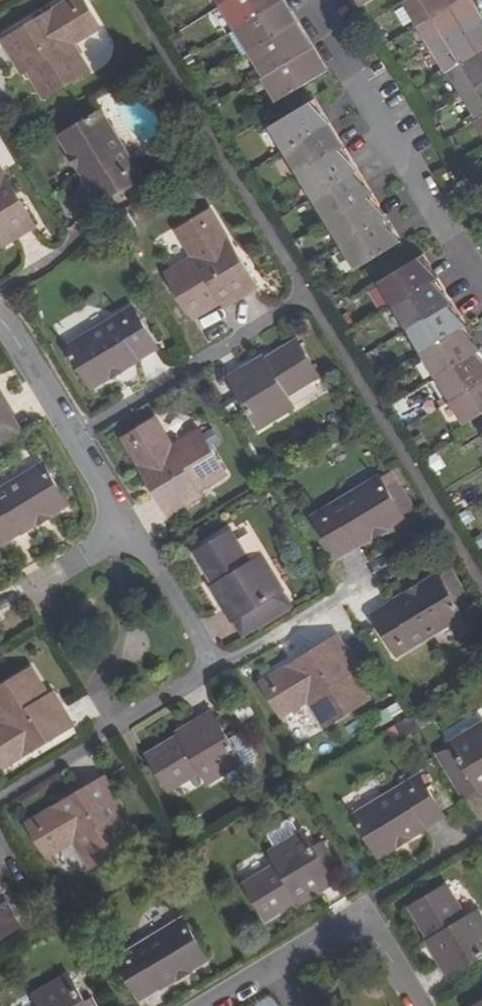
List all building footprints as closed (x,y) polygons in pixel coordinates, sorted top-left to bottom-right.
[(66,2),(72,12),(87,3),(85,0),(70,0),(66,2)] [(235,30),(281,2),(284,0),(231,0),(221,6),(235,30)] [(419,26),(461,0),(407,0),(405,2),(419,26)] [(433,49),(481,19),(481,17),(472,0),(461,0),(419,26),(433,49)] [(4,41),(19,66),(25,63),(31,73),(45,97),(90,69),(75,43),(102,27),(87,3),(72,12),(66,2),(50,12),(54,16),(32,30),(29,25),(4,41)] [(235,30),(249,53),(295,26),(300,23),(293,12),(289,14),(281,2),(235,30)] [(54,16),(50,12),(29,25),(32,30),(54,16)] [(448,73),(481,52),(481,19),(433,49),(448,73)] [(263,77),(309,49),(314,46),(308,35),(303,38),(295,26),(249,53),(263,77)] [(263,77),(278,101),(329,71),(322,60),(318,62),(309,49),(263,77)] [(481,84),(481,52),(448,73),(462,96),(481,84)] [(25,63),(19,66),(25,76),(31,73),(25,63)] [(476,120),(481,117),(481,84),(462,96),(476,120)] [(271,125),(286,148),(325,125),(330,121),(310,101),(271,125)] [(101,200),(141,176),(103,111),(63,135),(101,200)] [(325,125),(286,148),(300,172),(339,149),(344,145),(325,125)] [(339,149),(300,172),(314,196),(353,173),(359,169),(339,149)] [(11,241),(36,226),(21,201),(15,204),(3,184),(8,180),(0,166),(0,240),(7,236),(11,241)] [(353,173),(314,196),(329,220),(368,197),(374,193),(353,173)] [(21,201),(8,180),(3,184),(15,204),(21,201)] [(329,220),(343,244),(383,220),(388,217),(368,197),(329,220)] [(211,231),(221,225),(211,209),(201,215),(211,231)] [(194,319),(220,303),(229,298),(232,303),(258,287),(243,263),(237,265),(224,245),(230,241),(221,225),(211,231),(201,215),(177,230),(193,257),(167,272),(194,319)] [(383,220),(343,244),(357,268),(402,240),(383,220)] [(11,241),(7,236),(0,240),(0,245),(1,247),(11,241)] [(243,263),(230,241),(224,245),(237,265),(243,263)] [(380,281),(394,305),(434,281),(439,277),(419,257),(380,281)] [(394,305),(408,328),(447,304),(453,300),(434,281),(394,305)] [(229,298),(220,303),(223,309),(232,303),(229,298)] [(447,304),(408,328),(423,351),(462,328),(468,324),(447,304)] [(157,348),(133,307),(68,346),(93,387),(157,348)] [(423,351),(437,375),(477,352),(481,349),(481,348),(462,328),(423,351)] [(298,340),(268,358),(260,363),(258,359),(230,376),(261,428),(290,410),(284,399),(289,395),(320,376),(298,340)] [(477,352),(437,375),(452,399),(481,380),(481,357),(477,352)] [(260,363),(268,358),(266,354),(258,359),(260,363)] [(452,399),(466,423),(481,414),(481,380),(452,399)] [(0,387),(0,421),(15,412),(0,387)] [(284,399),(290,410),(297,406),(289,395),(284,399)] [(169,514),(195,498),(192,493),(201,488),(226,473),(198,428),(173,443),(156,416),(132,431),(140,446),(131,452),(141,468),(148,465),(160,485),(153,488),(169,514)] [(140,446),(132,431),(122,437),(131,452),(140,446)] [(67,503),(43,463),(0,489),(0,538),(2,542),(67,503)] [(141,468),(153,488),(160,485),(148,465),(141,468)] [(337,558),(402,519),(377,479),(313,518),(337,558)] [(192,493),(195,498),(204,493),(201,488),(192,493)] [(284,589),(266,560),(253,568),(249,561),(231,531),(195,553),(214,583),(218,589),(215,592),(232,620),(284,589)] [(262,553),(249,561),(253,568),(266,560),(262,553)] [(372,616),(397,658),(461,619),(437,577),(372,616)] [(293,670),(291,665),(274,674),(280,684),(265,693),(280,717),(307,701),(322,727),(367,700),(352,675),(347,666),(352,662),(337,637),(312,652),(315,657),(293,670)] [(312,652),(291,665),(293,670),(315,657),(312,652)] [(347,666),(352,675),(358,672),(352,662),(347,666)] [(29,753),(26,748),(46,735),(49,741),(76,725),(60,699),(55,702),(50,694),(34,668),(0,689),(0,714),(4,722),(0,724),(0,757),(7,753),(13,763),(29,753)] [(280,684),(274,674),(260,683),(265,693),(280,684)] [(55,702),(60,699),(55,691),(50,694),(55,702)] [(168,790),(197,773),(204,768),(212,781),(241,764),(209,711),(182,728),(184,732),(176,737),(147,755),(168,790)] [(396,743),(420,730),(412,716),(389,728),(396,743)] [(479,726),(450,744),(481,795),(481,730),(479,726)] [(184,732),(182,728),(173,733),(176,737),(184,732)] [(26,748),(29,753),(49,741),(46,735),(26,748)] [(0,757),(0,771),(13,763),(7,753),(0,757)] [(204,768),(197,773),(205,786),(212,781),(204,768)] [(62,809),(59,804),(43,814),(49,824),(34,832),(48,857),(75,841),(91,867),(136,840),(121,815),(116,806),(122,803),(106,777),(80,792),(83,797),(62,809)] [(378,857),(444,817),(419,777),(354,818),(378,857)] [(18,800),(27,818),(56,804),(47,786),(18,800)] [(80,792),(59,804),(62,809),(83,797),(80,792)] [(116,806),(121,815),(126,811),(122,803),(116,806)] [(28,822),(34,832),(49,824),(43,814),(28,822)] [(282,862),(275,866),(245,884),(267,920),(297,902),(305,897),(308,901),(335,884),(304,832),(275,850),(282,862)] [(268,854),(275,866),(282,862),(275,850),(268,854)] [(430,947),(447,976),(481,954),(481,918),(480,915),(467,922),(463,915),(446,887),(410,908),(428,938),(433,946),(430,947)] [(19,928),(0,896),(0,939),(19,928)] [(299,906),(308,901),(305,897),(297,902),(299,906)] [(476,908),(463,915),(467,922),(480,915),(476,908)] [(206,960),(182,919),(116,959),(141,999),(206,960)] [(37,993),(45,1005),(44,1005),(86,1005),(67,976),(37,993)] [(36,1005),(44,1005),(45,1005),(37,993),(31,997),(36,1005)]
